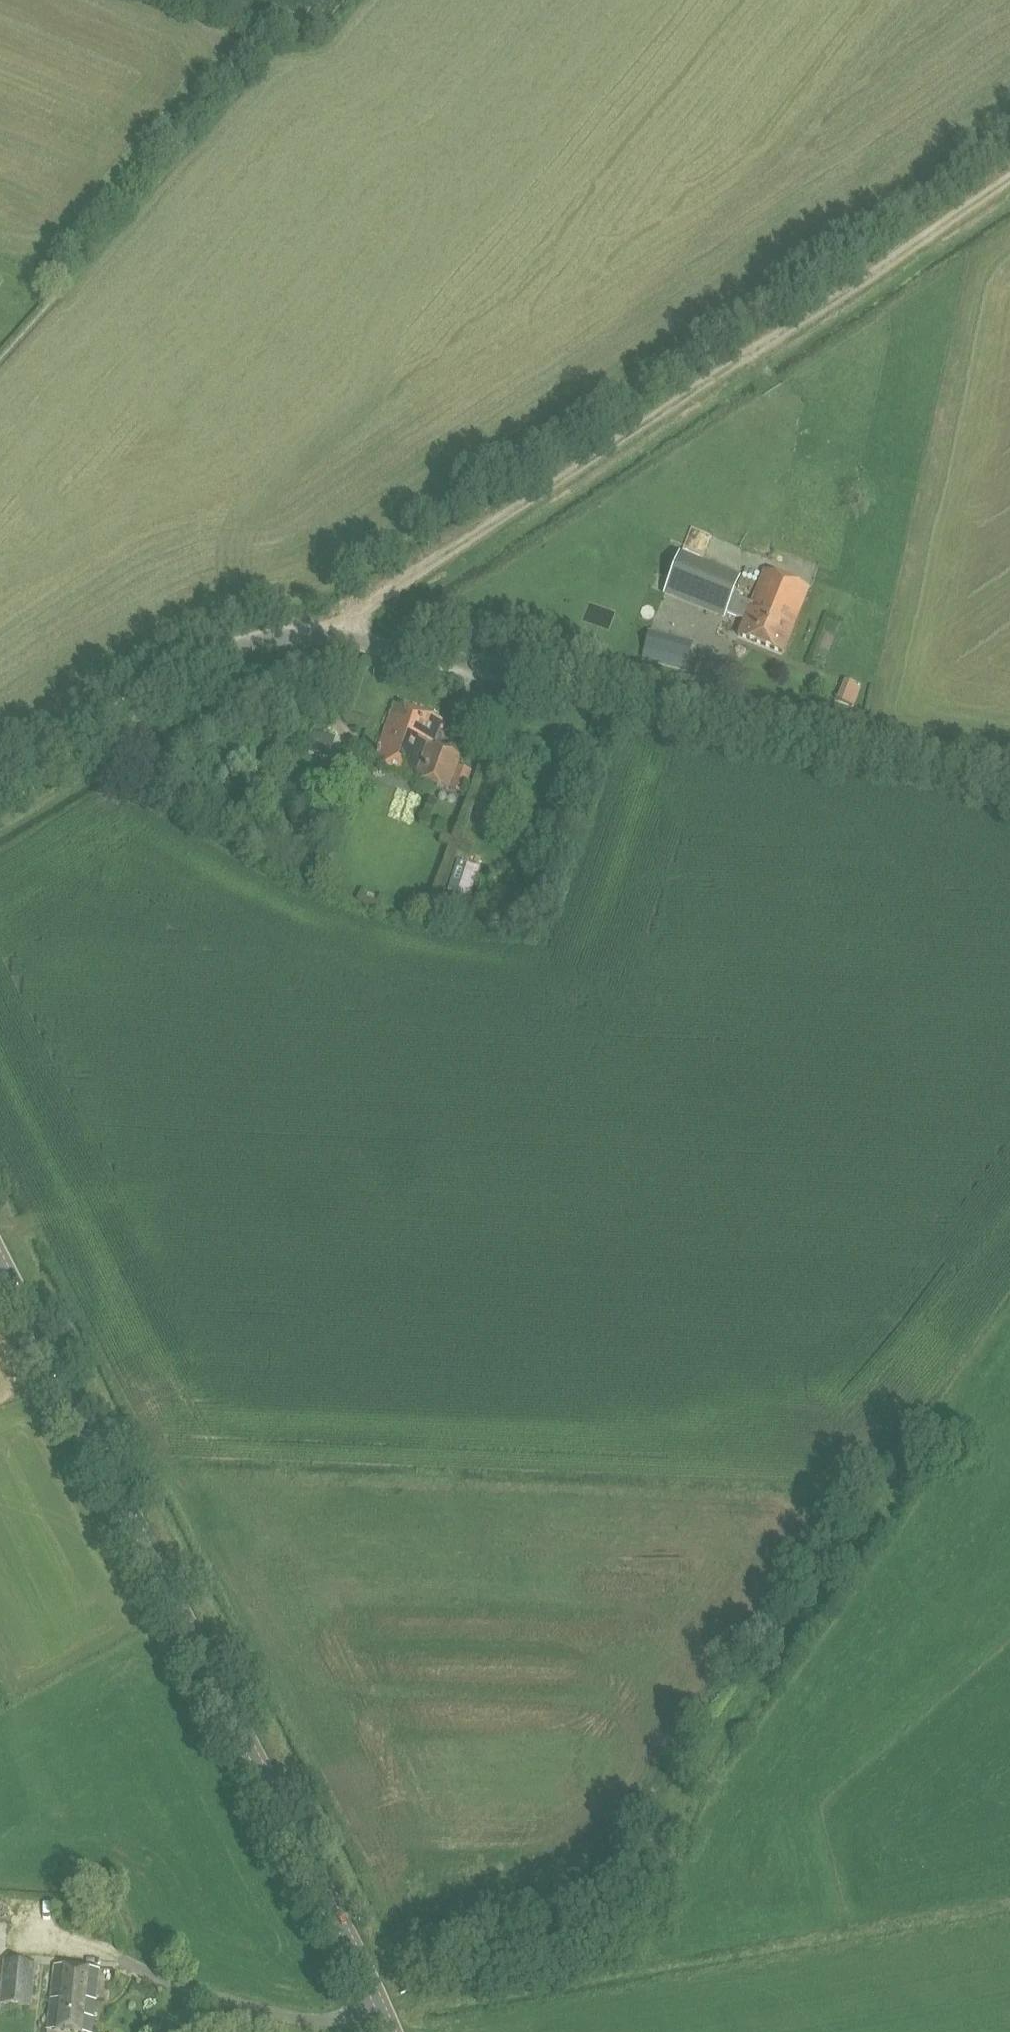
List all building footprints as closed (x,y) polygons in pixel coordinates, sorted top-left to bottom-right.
[(738,636),(783,654),(809,588),(765,570),(751,604),(732,596),(736,588),(676,564),(664,594),(724,618),(726,613),(744,620),(738,636)] [(643,656),(686,667),(692,643),(649,632),(643,656)] [(859,685),(846,679),(838,698),(852,703),(859,685)] [(375,764),(464,795),(473,769),(460,765),(463,755),(435,746),(443,721),(395,704),(375,764)] [(309,741),(332,747),(335,738),(312,732),(309,741)] [(457,863),(448,892),(457,896),(467,866),(457,863)] [(1,2003),(30,2006),(35,1963),(5,1960),(1,2003)] [(69,2031),(92,2031),(99,1970),(55,1965),(48,2030),(69,2031)]
